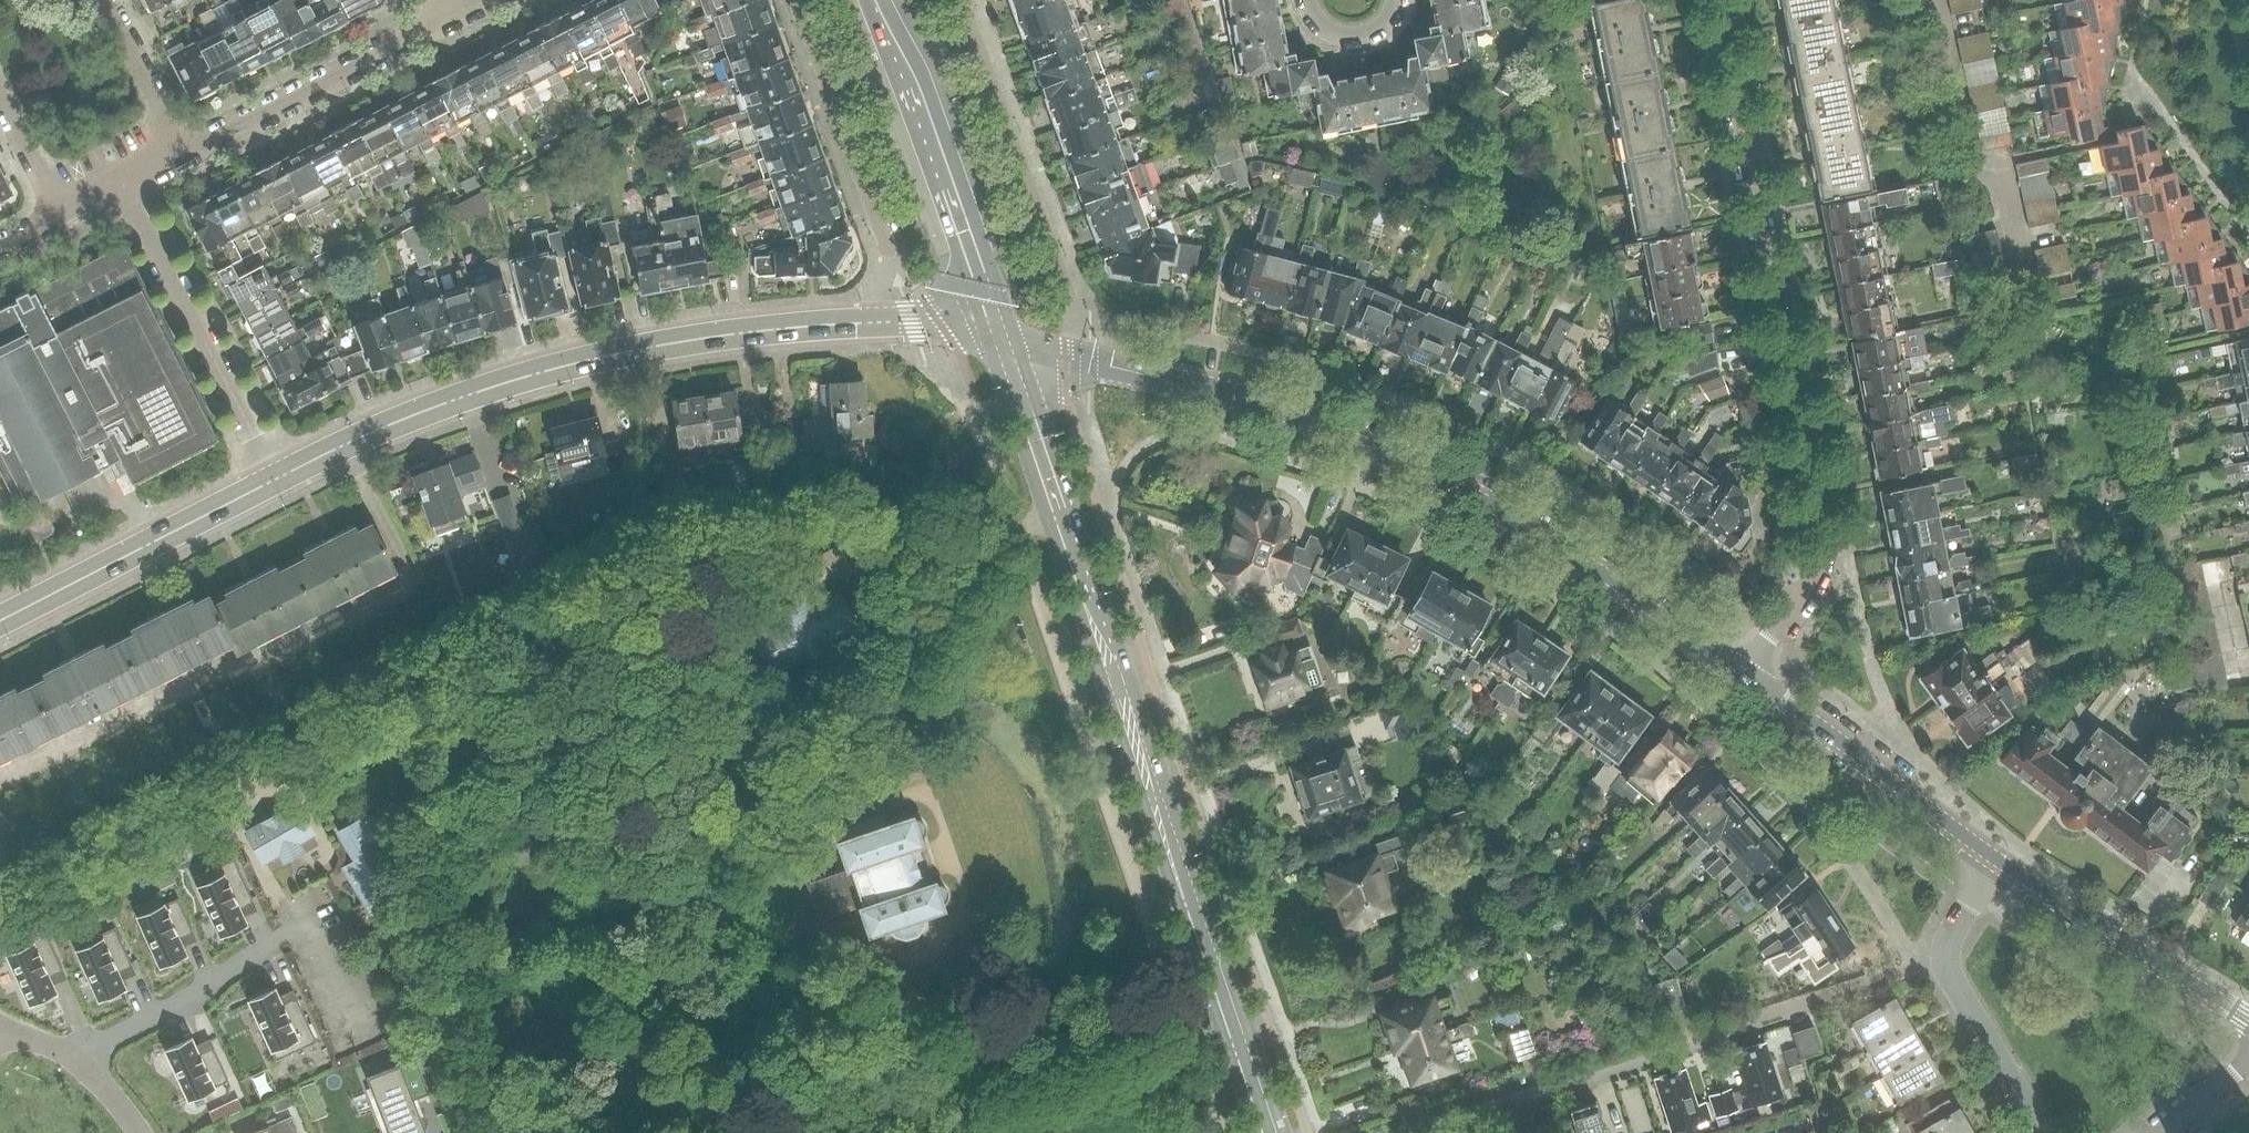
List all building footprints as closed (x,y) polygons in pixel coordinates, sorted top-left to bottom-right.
[(150,10),(170,0),(145,0),(150,10)] [(157,23),(180,12),(179,9),(174,0),(170,0),(150,10),(157,23)] [(179,9),(189,3),(187,0),(174,0),(179,9)] [(221,31),(242,71),(266,58),(245,18),(235,0),(230,0),(225,3),(235,23),(221,31)] [(272,4),(269,6),(266,0),(254,0),(259,11),(245,18),(266,58),(293,44),(272,4)] [(321,30),(305,0),(280,0),(272,4),(293,44),(321,30)] [(321,30),(346,17),(337,0),(305,0),(321,30)] [(346,17),(380,0),(337,0),(346,17)] [(587,3),(608,44),(623,36),(633,57),(644,51),(631,25),(619,0),(592,0),(587,3)] [(631,25),(650,15),(660,34),(662,33),(665,24),(661,9),(656,0),(619,0),(631,25)] [(725,42),(775,25),(766,0),(751,0),(714,13),(689,22),(693,31),(708,26),(707,22),(717,19),(719,27),(706,31),(711,46),(694,52),(698,63),(716,57),(713,46),(725,42)] [(714,13),(751,0),(710,0),(714,13)] [(1029,40),(1081,22),(1076,10),(1082,8),(1080,0),(1038,0),(1017,8),(1029,40)] [(1231,14),(1226,15),(1228,29),(1234,29),(1242,71),(1268,66),(1296,61),(1294,50),(1285,52),(1275,0),(1229,0),(1231,14)] [(1406,69),(1425,66),(1428,84),(1447,80),(1443,62),(1465,57),(1460,30),(1484,25),(1479,0),(1431,0),(1436,22),(1427,25),(1429,35),(1413,38),(1417,54),(1407,56),(1406,69)] [(1608,80),(1657,70),(1643,0),(1608,0),(1592,3),(1608,80)] [(1784,25),(1834,15),(1831,0),(1779,0),(1784,25)] [(1981,8),(1983,7),(1981,0),(1956,0),(1950,1),(1952,14),(1981,8)] [(2115,28),(2118,28),(2122,11),(2120,2),(2086,10),(2085,0),(2074,0),(2065,2),(2071,27),(2078,25),(2080,36),(2115,28)] [(2086,10),(2120,2),(2124,1),(2124,0),(2085,0),(2086,10)] [(619,64),(608,44),(587,3),(561,16),(582,57),(598,49),(608,69),(619,64)] [(211,36),(197,43),(218,83),(242,71),(221,31),(210,11),(200,16),(211,36)] [(186,22),(180,12),(157,23),(163,35),(186,22)] [(1834,15),(1784,25),(1802,112),(1852,102),(1834,15)] [(593,77),(582,57),(561,16),(536,29),(557,70),(572,63),(582,83),(593,77)] [(1029,40),(1039,68),(1090,50),(1087,40),(1093,37),(1087,19),(1081,22),(1029,40)] [(725,42),(737,75),(786,57),(775,25),(725,42)] [(2076,63),(2110,55),(2114,55),(2118,37),(2115,28),(2080,36),(2078,25),(2071,27),(2060,29),(2065,54),(2073,52),(2076,63)] [(568,91),(557,70),(536,29),(511,42),(532,84),(546,76),(557,96),(568,91)] [(1961,51),(1991,45),(1988,32),(1958,39),(1961,51)] [(195,94),(218,83),(197,43),(185,49),(182,43),(178,45),(173,36),(162,42),(189,93),(195,94)] [(511,42),(485,55),(506,97),(521,89),(532,110),(543,104),(532,84),(511,42)] [(1964,64),(1992,58),(1994,57),(1991,45),(1961,51),(1964,64)] [(1039,68),(1049,95),(1100,76),(1097,67),(1103,65),(1097,47),(1090,50),(1039,68)] [(2112,65),(2110,55),(2076,63),(2073,52),(2065,54),(2055,56),(2061,81),(2069,79),(2071,91),(2105,83),(2109,82),(2112,65)] [(517,118),(506,97),(485,55),(458,69),(480,110),(495,102),(506,123),(512,120),(517,118)] [(748,108),(798,90),(786,57),(737,75),(737,76),(707,87),(711,99),(729,92),(728,88),(740,84),(748,108)] [(1296,61),(1268,66),(1273,94),(1313,86),(1321,125),(1337,123),(1338,128),(1375,121),(1366,77),(1333,83),(1327,72),(1316,73),(1313,58),(1296,61)] [(1373,75),(1366,77),(1375,121),(1381,119),(1418,112),(1417,107),(1433,104),(1428,84),(1425,66),(1406,69),(1373,75)] [(1507,68),(1495,87),(1507,95),(1519,76),(1507,68)] [(491,131),(480,110),(458,69),(434,81),(455,123),(469,116),(480,137),(491,131)] [(1608,80),(1624,158),(1673,148),(1657,70),(1608,80)] [(1049,95),(1061,128),(1112,109),(1108,97),(1114,95),(1107,74),(1100,76),(1049,95)] [(1230,77),(1218,79),(1225,102),(1235,100),(1230,77)] [(2107,93),(2105,83),(2071,91),(2069,79),(2061,81),(2050,84),(2056,108),(2062,107),(2065,119),(2101,111),(2104,110),(2107,93)] [(466,144),(455,123),(434,81),(408,95),(429,136),(444,129),(455,149),(466,144)] [(1971,100),(2002,94),(1999,81),(1969,88),(1971,100)] [(748,146),(761,142),(811,125),(798,90),(748,108),(749,110),(711,124),(715,135),(733,129),(732,123),(752,116),(753,121),(739,126),(747,147),(730,152),(734,164),(752,157),(748,146)] [(1974,113),(2003,107),(2005,106),(2002,94),(1971,100),(1974,113)] [(429,136),(408,95),(383,107),(404,149),(419,141),(430,163),(440,158),(429,136)] [(608,108),(614,118),(627,111),(621,100),(608,108)] [(1515,100),(1499,111),(1505,120),(1521,109),(1515,100)] [(1852,102),(1802,112),(1820,200),(1870,190),(1852,102)] [(672,131),(687,126),(680,106),(665,111),(672,131)] [(357,121),(378,163),(394,155),(405,176),(415,171),(404,149),(383,107),(357,121)] [(651,107),(636,114),(641,125),(656,117),(651,107)] [(1061,128),(1071,156),(1122,137),(1119,127),(1125,125),(1119,107),(1112,109),(1061,128)] [(1214,107),(1202,112),(1206,121),(1218,116),(1214,107)] [(2106,136),(2101,111),(2065,119),(2062,107),(2056,108),(2044,111),(2050,136),(2069,133),(2071,143),(2106,136)] [(588,108),(571,117),(580,135),(598,126),(588,108)] [(517,118),(512,120),(519,135),(524,132),(517,118)] [(330,135),(351,177),(368,168),(379,189),(389,184),(378,163),(357,121),(330,135)] [(761,142),(773,175),(823,158),(811,125),(761,142)] [(2121,158),(2157,151),(2154,141),(2144,127),(2116,132),(2118,144),(2100,147),(2105,173),(2116,171),(2123,169),(2121,158)] [(1982,151),(2011,145),(2013,144),(2010,131),(1979,138),(1982,151)] [(1210,141),(1209,141),(1218,167),(1219,166),(1229,163),(1239,159),(1230,133),(1210,141)] [(1375,133),(1364,135),(1367,155),(1378,153),(1375,133)] [(330,135),(304,148),(326,190),(341,182),(351,202),(362,197),(351,177),(330,135)] [(1071,156),(1081,183),(1132,164),(1128,154),(1135,151),(1129,135),(1122,137),(1071,156)] [(536,156),(545,152),(539,140),(530,144),(536,156)] [(1254,141),(1242,144),(1245,158),(1258,155),(1254,141)] [(336,210),(326,190),(304,148),(279,160),(301,203),(315,195),(326,215),(336,210)] [(1641,236),(1689,226),(1673,148),(1624,158),(1641,236)] [(2160,150),(2157,151),(2121,158),(2123,169),(2116,171),(2121,195),(2132,193),(2140,192),(2137,180),(2172,173),(2169,163),(2160,150)] [(775,180),(783,204),(833,187),(823,158),(773,175),(747,184),(751,193),(766,188),(765,184),(775,180)] [(1239,159),(1229,163),(1236,182),(1239,190),(1249,186),(1239,159)] [(2019,179),(2048,172),(2045,159),(2016,165),(2019,179)] [(279,160),(256,173),(277,215),(290,208),(300,229),(311,223),(301,203),(279,160)] [(1262,175),(1264,161),(1250,163),(1249,167),(1252,177),(1262,175)] [(1081,183),(1091,211),(1142,192),(1139,182),(1145,180),(1139,162),(1132,164),(1081,183)] [(488,165),(479,169),(486,182),(494,178),(488,165)] [(8,196),(10,188),(0,169),(0,200),(8,196)] [(1293,169),(1290,183),(1303,186),(1306,172),(1293,169)] [(2176,172),(2172,173),(2137,180),(2140,192),(2132,193),(2137,218),(2149,215),(2157,214),(2154,202),(2188,195),(2187,187),(2176,172)] [(288,235),(277,215),(256,173),(232,185),(254,227),(266,220),(277,241),(288,235)] [(461,184),(466,194),(480,186),(475,176),(461,184)] [(1322,176),(1319,191),(1328,193),(1331,178),(1322,176)] [(1952,209),(1947,181),(1935,183),(1941,211),(1952,209)] [(265,247),(254,227),(232,185),(209,197),(231,239),(243,232),(254,253),(265,247)] [(794,233),(802,230),(844,216),(833,187),(783,204),(758,213),(761,222),(777,216),(776,213),(786,210),(794,233)] [(1820,204),(1847,338),(1851,337),(1852,341),(1898,332),(1872,206),(1884,203),(1884,206),(1905,202),(1902,188),(1820,204)] [(1091,211),(1103,243),(1154,225),(1150,213),(1156,210),(1149,190),(1142,192),(1091,211)] [(450,201),(444,191),(430,199),(435,209),(450,201)] [(656,195),(657,201),(672,285),(725,276),(722,257),(706,259),(698,213),(670,218),(668,209),(673,208),(671,192),(656,195)] [(2192,194),(2188,195),(2154,202),(2157,214),(2149,215),(2154,240),(2164,238),(2172,236),(2169,225),(2205,218),(2203,209),(2192,194)] [(2027,216),(2057,210),(2054,196),(2024,203),(2027,216)] [(186,211),(207,251),(220,244),(231,264),(232,263),(241,258),(231,239),(209,197),(187,208),(186,211)] [(672,285),(657,201),(653,202),(654,211),(649,212),(652,227),(656,226),(657,233),(633,237),(642,290),(672,285)] [(459,204),(448,210),(452,222),(464,219),(459,204)] [(1241,247),(1229,293),(1257,300),(1274,236),(1278,220),(1281,211),(1268,207),(1261,232),(1259,231),(1254,250),(1241,247)] [(408,223),(420,216),(416,208),(403,215),(408,223)] [(2030,229),(2060,223),(2057,210),(2027,216),(2030,229)] [(1375,212),(1372,223),(1384,226),(1387,214),(1375,212)] [(730,228),(726,213),(707,217),(710,233),(730,228)] [(408,223),(403,215),(391,221),(396,229),(408,223)] [(587,219),(589,228),(565,234),(569,249),(570,253),(581,303),(618,294),(608,246),(621,242),(615,219),(603,222),(601,216),(600,216),(587,219)] [(802,230),(806,243),(836,270),(853,241),(844,216),(802,230)] [(2186,248),(2220,241),(2218,231),(2208,218),(2205,218),(2169,225),(2172,236),(2164,238),(2169,263),(2181,260),(2189,258),(2186,248)] [(1171,219),(1154,225),(1103,243),(1113,270),(1170,280),(1171,273),(1176,242),(1177,237),(1171,219)] [(418,225),(403,233),(409,248),(424,242),(418,225)] [(738,239),(734,227),(721,231),(724,243),(738,239)] [(1560,227),(1552,240),(1566,248),(1574,235),(1560,227)] [(556,258),(570,253),(569,249),(565,234),(564,230),(549,234),(548,228),(533,232),(539,255),(515,261),(520,279),(530,315),(568,305),(556,258)] [(1690,231),(1605,248),(1608,263),(1640,257),(1643,254),(1643,251),(1650,249),(1653,269),(1651,269),(1648,276),(1658,328),(1700,319),(1699,317),(1704,315),(1707,312),(1704,297),(1702,292),(1697,266),(1696,261),(1692,239),(1691,235),(1690,231)] [(1970,250),(1999,244),(1996,231),(1967,238),(1970,250)] [(357,249),(371,243),(366,233),(352,240),(357,249)] [(1286,239),(1274,236),(1257,300),(1287,308),(1300,262),(1277,256),(1278,250),(1283,252),(1286,239)] [(2200,271),(2236,263),(2233,254),(2224,240),(2220,241),(2186,248),(2189,258),(2181,260),(2186,284),(2194,282),(2202,281),(2200,271)] [(761,273),(836,270),(806,243),(802,244),(799,247),(771,248),(771,242),(753,248),(751,248),(751,255),(756,255),(756,270),(761,273)] [(1176,242),(1171,273),(1195,275),(1200,246),(1176,242)] [(20,509),(121,457),(134,483),(219,439),(206,414),(210,412),(124,244),(36,290),(37,291),(30,295),(28,290),(22,293),(17,296),(19,300),(0,310),(0,471),(20,509)] [(1972,263),(2002,257),(1999,244),(1970,250),(1972,263)] [(1304,245),(1300,262),(1287,308),(1316,316),(1328,269),(1306,264),(1307,259),(1311,260),(1315,247),(1304,245)] [(2037,264),(2067,258),(2064,245),(2034,251),(2037,264)] [(332,261),(327,251),(315,256),(320,266),(332,261)] [(505,284),(520,279),(515,261),(514,256),(499,260),(497,257),(487,260),(492,275),(486,276),(488,281),(471,285),(485,329),(517,321),(505,284)] [(2040,277),(2070,271),(2067,258),(2037,264),(2040,277)] [(455,338),(485,329),(471,285),(464,260),(460,261),(462,268),(456,269),(460,283),(455,285),(456,289),(442,294),(455,338)] [(1359,278),(1328,269),(1316,316),(1346,324),(1363,283),(1372,262),(1360,260),(1357,271),(1360,273),(1359,278)] [(1962,260),(1932,265),(1934,278),(1965,273),(1962,260)] [(239,275),(232,263),(231,264),(218,270),(233,300),(236,299),(239,306),(293,279),(289,270),(277,276),(276,275),(270,278),(262,263),(239,275)] [(2236,263),(2200,271),(2202,281),(2194,282),(2200,308),(2212,305),(2218,304),(2216,293),(2248,286),(2248,277),(2248,276),(2239,263),(2236,263)] [(455,338),(442,294),(434,270),(428,272),(430,278),(424,280),(428,294),(426,295),(428,299),(413,304),(428,347),(455,338)] [(1394,297),(1363,283),(1346,324),(1345,328),(1381,344),(1399,301),(1408,281),(1398,277),(1392,290),(1396,292),(1394,297)] [(1454,282),(1444,278),(1437,293),(1447,297),(1454,282)] [(254,334),(290,316),(282,301),(288,298),(287,296),(299,290),(293,279),(239,306),(254,334)] [(306,280),(301,281),(306,289),(310,287),(306,280)] [(1622,281),(1610,283),(1619,333),(1622,335),(1632,333),(1622,281)] [(2043,289),(2046,302),(2075,297),(2073,283),(2043,289)] [(400,309),(386,313),(401,357),(428,347),(413,304),(406,284),(396,287),(401,304),(398,305),(400,309)] [(2216,293),(2218,304),(2212,305),(2217,329),(2246,323),(2246,325),(2248,325),(2248,286),(2216,293)] [(1428,312),(1437,294),(1426,289),(1420,304),(1425,307),(1422,311),(1399,301),(1381,344),(1410,356),(1428,312)] [(368,368),(401,357),(386,313),(377,290),(370,292),(373,298),(367,300),(372,315),(369,315),(371,320),(355,325),(360,337),(365,347),(361,349),(368,368)] [(1448,367),(1461,325),(1434,315),(1436,309),(1441,312),(1447,298),(1437,294),(1428,312),(1410,356),(1446,372),(1448,367)] [(1448,367),(1474,380),(1494,338),(1467,325),(1470,320),(1474,323),(1486,300),(1476,295),(1470,306),(1461,325),(1448,367)] [(2147,306),(2150,318),(2163,315),(2161,303),(2147,306)] [(2166,327),(2163,315),(2150,318),(2153,330),(2166,327)] [(297,330),(290,316),(254,334),(266,357),(267,357),(303,338),(325,327),(320,318),(297,330)] [(1501,395),(1528,408),(1558,350),(1573,324),(1562,318),(1542,357),(1546,359),(1545,364),(1523,353),(1501,395)] [(1558,350),(1528,408),(1556,422),(1577,381),(1556,370),(1560,362),(1564,365),(1583,327),(1573,322),(1573,324),(1558,350)] [(1709,324),(1684,329),(1688,346),(1713,341),(1709,324)] [(1898,332),(1852,341),(1853,349),(1857,368),(1907,358),(1907,357),(1925,353),(1920,327),(1898,332)] [(1474,380),(1501,395),(1523,353),(1531,337),(1520,332),(1515,343),(1519,345),(1517,350),(1494,338),(1474,380)] [(352,374),(368,368),(361,349),(365,347),(360,337),(340,343),(336,345),(337,348),(331,351),(334,358),(280,384),(292,406),(337,383),(338,386),(353,379),(352,374)] [(267,357),(280,384),(334,358),(331,351),(337,348),(336,345),(311,357),(303,338),(267,357)] [(2231,374),(2248,370),(2248,339),(2225,344),(2231,374)] [(2211,346),(2196,350),(2198,359),(2213,355),(2211,346)] [(1715,352),(1714,351),(1686,362),(1691,379),(1718,369),(1717,365),(1715,352)] [(1857,368),(1863,396),(1910,386),(1938,380),(1913,385),(1910,371),(1914,370),(1914,367),(1928,364),(1927,359),(1934,357),(1933,353),(1907,358),(1857,368)] [(2017,369),(2002,372),(2004,383),(2019,379),(2017,369)] [(2248,400),(2248,370),(2231,374),(2232,374),(2215,378),(2217,387),(2218,391),(2235,388),(2238,403),(2248,400)] [(1721,377),(1700,385),(1703,390),(1709,387),(1715,398),(1728,393),(1721,377)] [(2217,387),(2215,378),(2202,381),(2204,390),(2217,387)] [(1863,396),(1868,423),(1943,407),(1918,412),(1915,398),(1920,397),(1919,394),(1933,391),(1932,386),(1939,385),(1938,380),(1910,386),(1863,396)] [(864,381),(831,383),(833,419),(803,420),(805,449),(836,448),(836,436),(872,434),(871,414),(866,415),(864,381)] [(734,390),(703,395),(710,438),(727,435),(735,449),(748,446),(746,432),(741,433),(734,390)] [(1582,439),(1607,456),(1633,416),(1646,396),(1637,390),(1629,403),(1631,409),(1629,413),(1609,400),(1582,439)] [(711,445),(710,438),(703,395),(671,400),(678,444),(698,441),(699,447),(711,445)] [(2244,432),(2248,431),(2248,400),(2238,403),(2244,432)] [(2211,418),(2226,414),(2224,405),(2209,409),(2211,418)] [(1868,423),(1874,450),(1947,434),(1945,428),(1956,426),(1953,410),(1944,412),(1943,407),(1868,423)] [(1607,456),(1631,472),(1657,432),(1667,417),(1659,412),(1654,421),(1654,425),(1652,429),(1633,416),(1607,456)] [(617,438),(603,441),(598,418),(551,429),(559,462),(603,451),(608,470),(623,466),(617,438)] [(1655,488),(1681,448),(1691,433),(1682,427),(1677,435),(1678,441),(1675,444),(1657,432),(1631,472),(1655,488)] [(2244,432),(2245,433),(2230,436),(2232,444),(2232,446),(2247,443),(2248,453),(2248,431),(2244,432)] [(1680,504),(1706,465),(1723,437),(1715,432),(1702,452),(1703,456),(1700,461),(1681,448),(1655,488),(1680,504)] [(1949,434),(1947,434),(1874,450),(1879,478),(1929,468),(1926,452),(1931,451),(1931,448),(1944,445),(1943,440),(1950,439),(1949,434)] [(2217,447),(2232,444),(2230,436),(2215,440),(2217,447)] [(2038,467),(2035,452),(2014,456),(2016,471),(2038,467)] [(805,499),(805,497),(803,453),(783,454),(785,500),(805,499)] [(458,494),(484,485),(473,455),(415,476),(432,523),(465,512),(458,494)] [(778,503),(771,457),(751,459),(757,505),(778,503)] [(1729,479),(1701,521),(1741,552),(1753,536),(1744,497),(1738,492),(1741,487),(1737,484),(1741,478),(1737,461),(1729,462),(1732,477),(1729,479)] [(2223,475),(2239,472),(2237,463),(2221,467),(2223,475)] [(1680,504),(1701,521),(1729,479),(1706,465),(1680,504)] [(1888,525),(1936,514),(1932,495),(1964,489),(1962,476),(1881,493),(1888,525)] [(2141,494),(2137,476),(2111,481),(2114,499),(2141,494)] [(689,524),(682,479),(664,482),(671,527),(689,524)] [(1775,480),(1763,482),(1767,499),(1779,496),(1775,480)] [(529,538),(514,495),(496,502),(512,545),(529,538)] [(1269,519),(1280,517),(1276,499),(1264,501),(1266,517),(1269,519)] [(1315,569),(1320,556),(1325,543),(1311,538),(1305,550),(1283,542),(1288,527),(1280,517),(1269,519),(1266,517),(1264,501),(1264,500),(1238,506),(1237,505),(1236,507),(1238,509),(1228,539),(1315,569)] [(2132,511),(2113,514),(2114,521),(2129,527),(2135,526),(2132,511)] [(656,513),(646,513),(646,527),(657,526),(656,513)] [(1893,551),(1941,542),(1941,541),(1967,535),(1966,530),(1958,532),(1957,526),(1947,528),(1942,536),(1940,536),(1936,514),(1888,525),(1893,551)] [(2235,525),(2237,535),(2248,532),(2248,522),(2235,525)] [(632,523),(616,533),(619,538),(635,528),(632,523)] [(292,566),(316,612),(396,571),(372,525),(358,532),(356,528),(304,554),(306,559),(292,566)] [(1330,574),(1357,587),(1379,542),(1362,534),(1360,537),(1348,531),(1334,563),(1320,556),(1315,569),(1312,574),(1324,580),(1326,580),(1330,574)] [(1216,567),(1216,570),(1218,570),(1244,600),(1248,603),(1250,603),(1252,604),(1255,604),(1256,604),(1261,602),(1267,596),(1257,585),(1269,582),(1275,584),(1282,583),(1286,589),(1303,595),(1309,580),(1312,574),(1315,569),(1228,539),(1219,567),(1216,567)] [(1392,619),(1404,596),(1391,590),(1406,558),(1394,553),(1395,550),(1379,542),(1357,587),(1352,598),(1369,606),(1367,611),(1389,621),(1390,618),(1392,619)] [(1941,542),(1893,551),(1899,579),(1947,569),(1947,568),(1973,562),(1972,557),(1963,559),(1962,552),(1952,555),(1947,563),(1945,563),(1941,542)] [(2231,565),(2233,565),(2247,561),(2245,552),(2229,556),(2231,565)] [(2178,580),(2203,574),(2200,560),(2176,566),(2178,580)] [(547,564),(539,568),(542,577),(551,574),(547,564)] [(237,653),(316,612),(292,566),(279,573),(276,568),(225,594),(228,599),(213,606),(231,643),(237,653)] [(1947,569),(1899,579),(1904,607),(1952,596),(1952,595),(1966,592),(1979,589),(1978,584),(1969,586),(1968,581),(1958,583),(1953,590),(1951,590),(1947,569)] [(1438,631),(1462,588),(1440,575),(1438,577),(1432,573),(1426,583),(1421,580),(1409,599),(1404,596),(1392,619),(1417,634),(1431,642),(1438,631)] [(2179,591),(2205,585),(2203,574),(2178,580),(2179,591)] [(2239,594),(2248,592),(2248,582),(2236,585),(2238,594),(2239,594)] [(2181,602),(2208,597),(2205,585),(2179,591),(2181,602)] [(1462,588),(1438,631),(1453,640),(1451,644),(1474,658),(1485,641),(1480,639),(1490,620),(1484,617),(1491,607),(1485,603),(1486,602),(1462,588)] [(758,643),(747,650),(743,652),(740,656),(740,661),(740,665),(743,669),(747,672),(751,673),(755,673),(771,665),(773,669),(801,653),(803,657),(828,643),(826,640),(855,623),(838,594),(831,598),(828,592),(806,604),(800,593),(775,607),(784,624),(756,640),(758,643)] [(1952,596),(1904,607),(1910,635),(1937,629),(1990,618),(1987,605),(1970,609),(1966,592),(1952,595),(1952,596)] [(144,687),(231,643),(213,606),(208,596),(195,603),(192,598),(132,629),(135,633),(121,640),(144,687)] [(2183,614),(2211,608),(2208,597),(2181,602),(2183,614)] [(2184,626),(2213,619),(2211,608),(2183,614),(2184,626)] [(2186,637),(2216,632),(2213,619),(2184,626),(2186,637)] [(1304,635),(1299,621),(1272,630),(1276,644),(1304,635)] [(1492,696),(1500,701),(1541,639),(1518,624),(1506,641),(1503,639),(1484,667),(1508,682),(1505,686),(1498,687),(1492,696)] [(2167,642),(2164,628),(2148,631),(2151,645),(2167,642)] [(2187,649),(2218,643),(2216,632),(2186,637),(2187,649)] [(2006,655),(1937,706),(1967,746),(1978,738),(1979,735),(2007,714),(2004,709),(2014,702),(2015,698),(2006,686),(2002,685),(1995,690),(1990,682),(2005,671),(2014,665),(2012,661),(2017,658),(2025,669),(2043,657),(2030,638),(2006,655)] [(1541,639),(1500,701),(1509,707),(1515,699),(1514,692),(1516,688),(1539,703),(1558,675),(1555,673),(1566,656),(1541,639)] [(32,685),(55,732),(144,687),(121,640),(107,648),(104,643),(44,673),(46,678),(32,685)] [(2189,660),(2221,653),(2218,643),(2187,649),(2189,660)] [(1324,683),(1315,657),(1312,658),(1308,646),(1286,653),(1283,645),(1252,655),(1269,704),(1310,691),(1309,688),(1324,683)] [(1917,678),(1937,706),(2006,655),(2002,650),(1994,656),(1992,653),(1973,667),(1962,651),(1942,666),(1940,664),(1934,668),(1933,666),(1917,678)] [(2191,673),(2224,665),(2221,653),(2189,660),(2191,673)] [(1472,660),(1464,672),(1471,677),(1479,664),(1472,660)] [(2192,684),(2226,676),(2224,665),(2191,673),(2192,684)] [(1456,668),(1445,686),(1452,691),(1464,672),(1456,668)] [(1565,721),(1587,737),(1620,694),(1591,673),(1556,720),(1546,717),(1532,736),(1545,746),(1559,726),(1561,727),(1565,721)] [(2130,687),(2115,675),(2089,708),(2104,720),(2130,687)] [(2194,694),(2229,690),(2226,676),(2192,684),(2194,694)] [(55,732),(32,685),(18,692),(16,688),(0,696),(0,760),(55,732)] [(1620,694),(1587,737),(1610,754),(1605,760),(1607,761),(1585,791),(1599,801),(1616,778),(1621,771),(1613,765),(1649,716),(1620,694)] [(1406,699),(1378,709),(1385,729),(1413,719),(1406,699)] [(2177,782),(2159,806),(2145,825),(2121,807),(2151,768),(2099,728),(2092,736),(2072,720),(2061,734),(2082,750),(2076,758),(2091,769),(2086,776),(2078,770),(2075,774),(2047,753),(2059,738),(2047,729),(2042,736),(2032,728),(2026,737),(2023,734),(2018,742),(2015,740),(1999,761),(2055,804),(2058,800),(2066,806),(2064,808),(2061,817),(2067,826),(2077,829),(2083,824),(2085,822),(2091,826),(2088,830),(2144,872),(2158,853),(2168,861),(2199,821),(2183,809),(2194,795),(2177,782)] [(1625,791),(1640,803),(1652,789),(1660,796),(1694,755),(1666,732),(1657,743),(1652,740),(1645,749),(1649,753),(1623,784),(1616,778),(1599,801),(1611,811),(1625,791)] [(1450,743),(1441,755),(1454,766),(1463,754),(1450,743)] [(1348,763),(1360,759),(1355,745),(1327,755),(1324,747),(1307,752),(1310,760),(1291,767),(1307,815),(1328,808),(1329,810),(1344,805),(1343,803),(1359,797),(1348,763)] [(1467,755),(1456,769),(1472,782),(1484,768),(1467,755)] [(1679,811),(1689,822),(1725,788),(1708,769),(1700,776),(1694,778),(1679,796),(1671,802),(1653,822),(1659,829),(1679,811)] [(1695,857),(1709,844),(1745,811),(1725,788),(1689,822),(1705,840),(1702,843),(1696,842),(1688,849),(1695,857)] [(1477,819),(1468,795),(1438,805),(1446,829),(1477,819)] [(261,854),(265,860),(312,834),(308,827),(300,812),(299,812),(296,806),(249,833),(252,839),(261,854)] [(1714,878),(1728,865),(1764,831),(1745,811),(1709,844),(1724,861),(1721,864),(1713,863),(1706,870),(1714,878)] [(846,866),(806,880),(819,920),(860,906),(869,931),(887,925),(892,934),(903,937),(913,934),(919,925),(918,915),(941,907),(940,904),(944,902),(945,902),(945,901),(945,900),(946,900),(946,899),(946,898),(946,897),(947,897),(947,896),(947,895),(947,894),(947,893),(947,892),(946,892),(946,891),(946,890),(946,889),(945,889),(945,888),(944,888),(944,887),(943,886),(942,885),(941,885),(941,884),(940,884),(939,884),(939,883),(938,883),(934,884),(919,838),(922,837),(923,836),(923,835),(923,834),(924,834),(924,833),(924,832),(924,831),(924,830),(924,829),(924,828),(924,827),(924,826),(924,825),(923,824),(923,823),(923,822),(922,822),(922,821),(921,820),(921,819),(920,819),(920,818),(919,818),(919,817),(918,817),(917,816),(916,816),(911,817),(911,816),(887,824),(883,814),(835,830),(846,866)] [(380,904),(396,895),(375,859),(377,858),(378,857),(378,856),(379,855),(379,854),(379,853),(378,852),(373,843),(373,842),(381,837),(384,827),(379,818),(369,815),(361,820),(360,819),(339,831),(356,862),(344,869),(364,904),(376,897),(380,904)] [(1732,898),(1746,885),(1782,852),(1764,831),(1728,865),(1743,881),(1740,884),(1733,883),(1725,890),(1732,898)] [(1388,894),(1414,885),(1398,836),(1365,847),(1369,859),(1329,872),(1331,877),(1328,878),(1335,899),(1338,898),(1345,921),(1391,905),(1388,894)] [(1782,852),(1746,885),(1758,899),(1738,916),(1744,922),(1765,907),(1780,896),(1790,889),(1794,881),(1802,874),(1782,852)] [(162,854),(154,858),(160,871),(168,867),(162,854)] [(221,865),(194,878),(221,936),(247,924),(239,908),(253,901),(238,868),(225,874),(221,865)] [(2227,881),(2214,874),(2199,901),(2211,909),(2227,881)] [(1778,939),(1763,950),(1768,957),(1785,951),(1836,917),(1834,914),(1832,916),(1830,911),(1831,910),(1830,908),(1829,909),(1826,905),(1827,901),(1822,894),(1818,893),(1814,887),(1806,893),(1808,895),(1795,904),(1794,901),(1778,912),(1782,917),(1783,916),(1795,934),(1780,944),(1778,939)] [(1621,894),(1613,903),(1620,910),(1629,902),(1621,894)] [(160,896),(133,908),(160,967),(187,955),(179,938),(193,932),(178,898),(164,904),(160,896)] [(2237,921),(2248,929),(2240,940),(2248,946),(2248,901),(2237,921)] [(1785,951),(1768,957),(1775,968),(1795,955),(1799,960),(1805,955),(1814,968),(1807,972),(1815,984),(1838,969),(1832,960),(1846,951),(1847,953),(1855,948),(1851,943),(1852,938),(1847,931),(1843,930),(1841,927),(1842,926),(1840,924),(1839,925),(1836,921),(1837,919),(1836,917),(1785,951)] [(44,928),(4,946),(30,1005),(57,993),(49,976),(63,970),(51,944),(44,928)] [(115,928),(75,946),(99,1000),(126,988),(118,972),(132,965),(115,928)] [(1687,1006),(1677,975),(1648,984),(1657,1015),(1687,1006)] [(275,989),(249,1001),(276,1060),(317,1041),(297,997),(282,1003),(275,989)] [(1440,1032),(1435,1016),(1437,1015),(1436,1012),(1451,1007),(1447,996),(1430,1002),(1429,999),(1413,1005),(1410,998),(1393,1004),(1395,1010),(1383,1014),(1395,1048),(1402,1046),(1440,1032)] [(1868,1051),(1910,1027),(1894,1001),(1853,1025),(1868,1051)] [(1518,1023),(1515,1012),(1494,1018),(1497,1027),(1505,1027),(1518,1023)] [(1440,1032),(1402,1046),(1416,1088),(1434,1082),(1431,1073),(1452,1066),(1444,1045),(1473,1035),(1469,1022),(1440,1032)] [(1524,1031),(1522,1024),(1509,1028),(1511,1035),(1508,1036),(1516,1062),(1535,1056),(1528,1030),(1524,1031)] [(1794,1033),(1802,1058),(1823,1051),(1815,1026),(1794,1033)] [(1925,1053),(1910,1027),(1868,1051),(1883,1077),(1925,1053)] [(192,1038),(166,1051),(188,1099),(229,1081),(214,1049),(200,1055),(192,1038)] [(1739,1091),(1739,1094),(1734,1096),(1733,1091),(1709,1099),(1714,1114),(1743,1105),(1744,1108),(1782,1096),(1765,1042),(1737,1051),(1749,1088),(1739,1091)] [(1796,1050),(1784,1055),(1788,1067),(1801,1063),(1799,1060),(1796,1050)] [(1940,1079),(1925,1053),(1883,1077),(1898,1103),(1940,1079)] [(425,1131),(413,1100),(430,1094),(416,1058),(368,1077),(390,1132),(420,1132),(425,1131)] [(1674,1131),(1711,1119),(1706,1102),(1697,1105),(1686,1068),(1656,1077),(1674,1131)] [(315,1083),(300,1088),(313,1121),(320,1118),(313,1099),(320,1096),(315,1083)] [(289,1096),(272,1102),(276,1113),(293,1106),(289,1096)] [(1959,1111),(1955,1113),(1948,1102),(1950,1101),(1950,1099),(1907,1125),(1908,1127),(1910,1126),(1914,1132),(1972,1132),(1959,1111)] [(1570,1109),(1578,1132),(1606,1132),(1596,1101),(1570,1109)] [(292,1117),(266,1127),(266,1125),(263,1126),(264,1129),(254,1132),(298,1132),(292,1117)]
